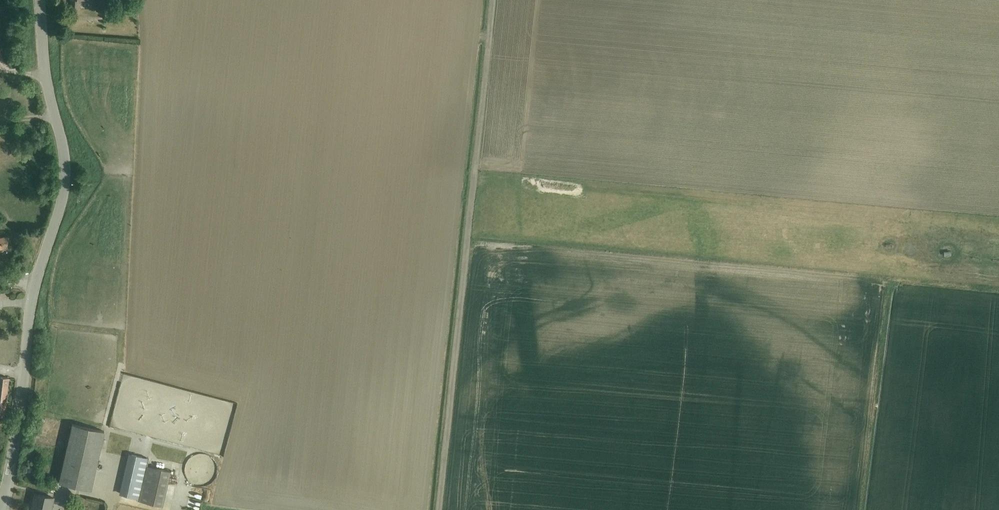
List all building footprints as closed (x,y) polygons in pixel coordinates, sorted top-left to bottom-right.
[(70,1),(71,1),(70,10),(78,11),(79,1),(89,2),(89,0),(70,0),(70,1)] [(8,377),(0,376),(0,415),(4,416),(8,377)] [(90,490),(104,431),(72,424),(59,483),(90,490)] [(162,506),(170,471),(147,465),(149,458),(132,454),(122,495),(137,498),(137,500),(162,506)] [(53,496),(35,492),(31,509),(50,509),(53,496)]
